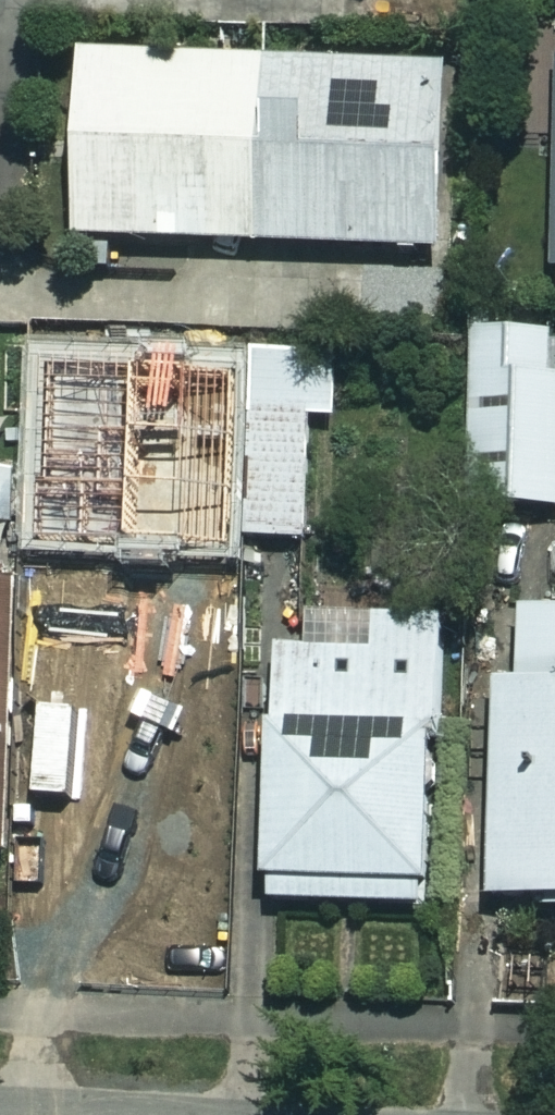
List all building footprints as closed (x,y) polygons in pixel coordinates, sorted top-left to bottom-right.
[(444,71),(75,60),(69,245),(439,256),(444,71)] [(470,337),(467,513),(554,514),(554,338),(470,337)] [(99,342),(25,343),(29,532),(104,530),(99,342)] [(336,357),(248,357),(249,544),(309,544),(308,423),(337,423),(336,357)] [(0,472),(0,531),(8,531),(11,472),(0,472)] [(233,541),(175,541),(174,623),(232,624),(233,541)] [(13,860),(12,586),(0,586),(0,860),(13,860)] [(519,619),(516,690),(493,689),(486,910),(554,913),(554,620),(519,619)] [(439,623),(372,620),(370,658),(273,653),(261,905),(424,913),(439,623)] [(204,647),(60,645),(59,711),(48,710),(46,904),(201,906),(204,647)]
